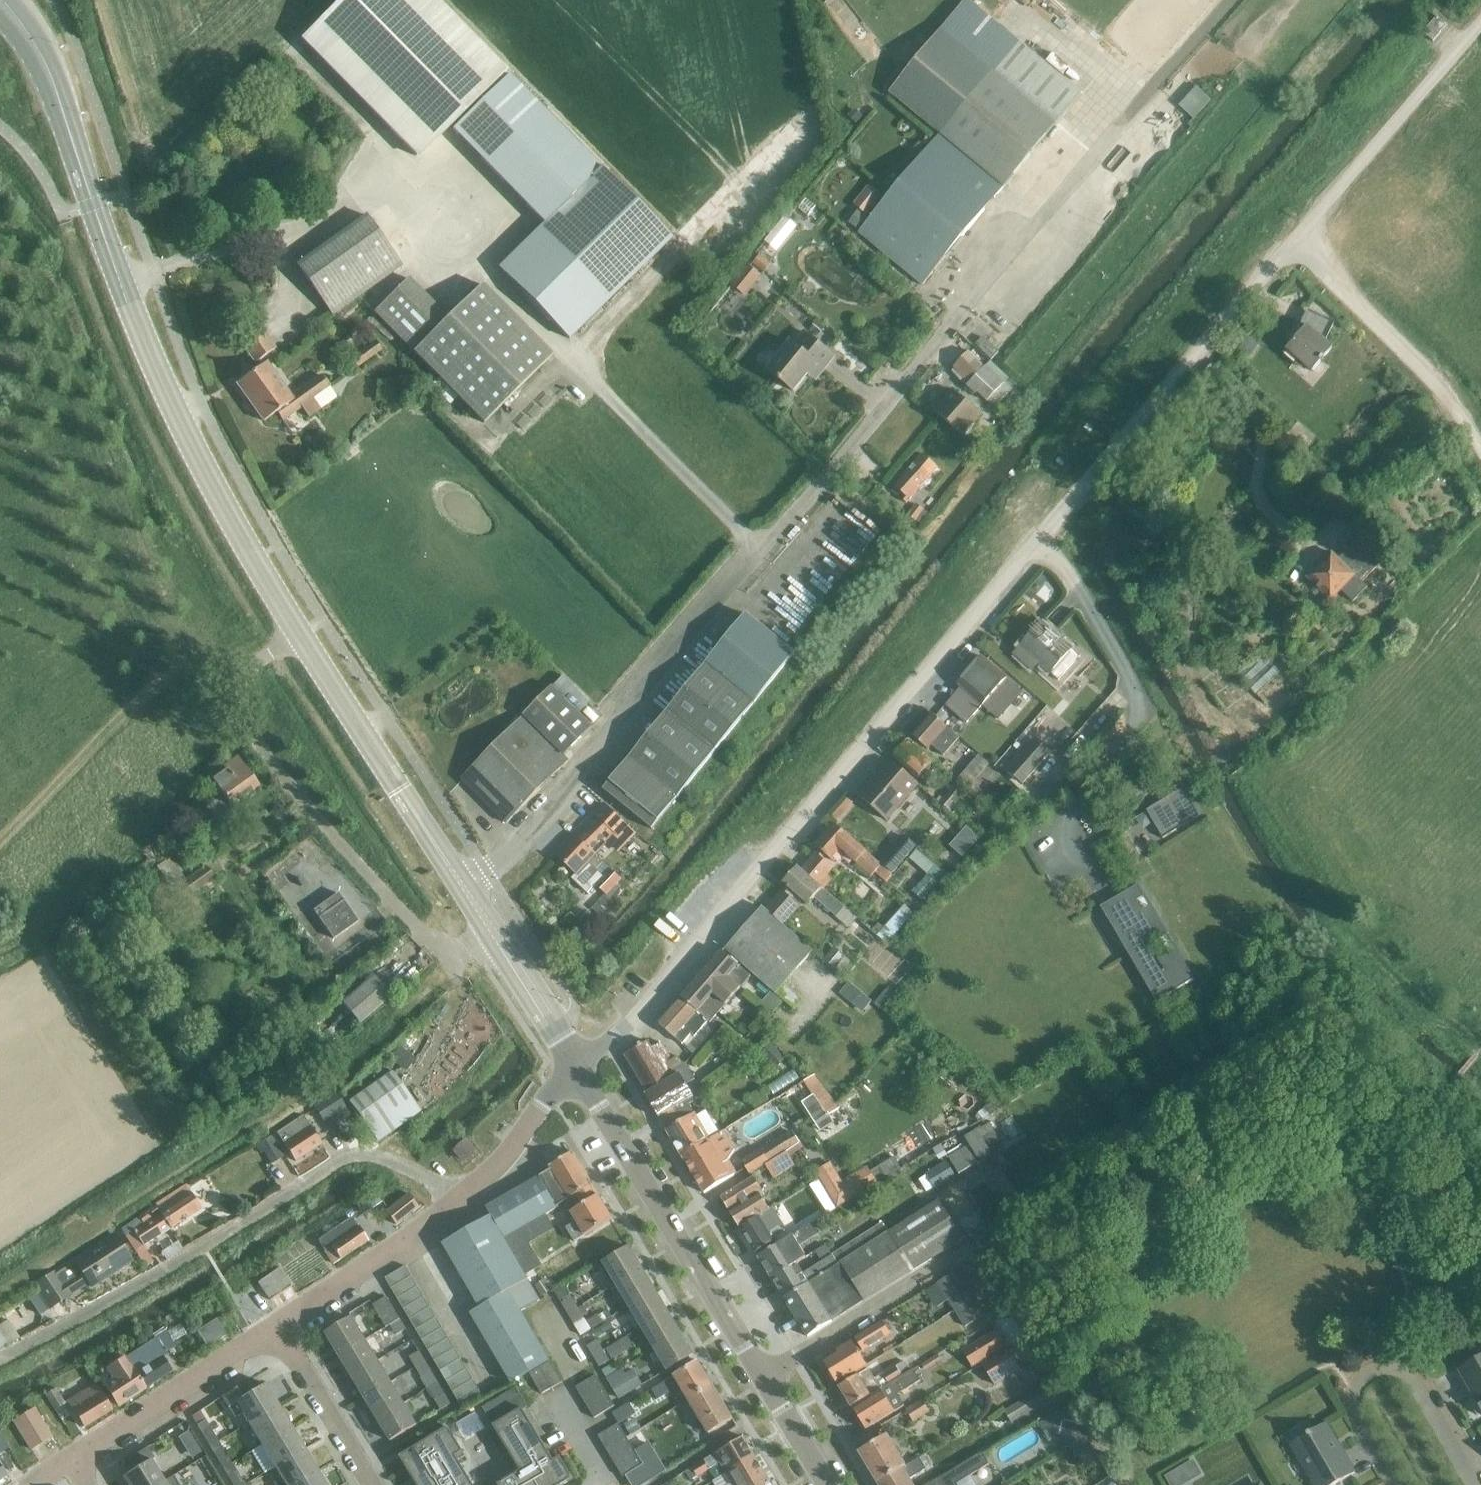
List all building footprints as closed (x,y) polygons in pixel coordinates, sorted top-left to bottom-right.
[(302,42),(415,156),(504,68),(437,0),(345,0),(302,42)] [(940,133),(1017,40),(968,0),(891,94),(940,133)] [(1437,16),(1423,33),(1433,41),(1447,25),(1437,16)] [(1017,40),(940,133),(1004,186),(1081,93),(1017,40)] [(507,74),(451,130),(545,226),(602,170),(507,74)] [(855,110),(849,117),(856,124),(862,118),(855,110)] [(1004,186),(940,133),(858,232),(922,285),(1004,186)] [(604,170),(545,228),(545,227),(500,271),(571,342),(673,241),(604,170)] [(868,188),(853,206),(867,218),(882,199),(868,188)] [(334,315),(402,266),(365,216),(298,264),(334,315)] [(762,254),(756,262),(767,271),(774,263),(762,254)] [(733,285),(748,296),(763,276),(749,265),(733,285)] [(553,359),(483,288),(447,323),(408,283),(375,315),(485,426),(553,359)] [(1334,324),(1306,311),(1300,324),(1304,326),(1306,327),(1283,354),(1295,365),(1299,360),(1312,371),(1332,348),(1325,342),(1334,324)] [(256,365),(276,351),(255,323),(236,337),(256,365)] [(815,323),(809,330),(816,336),(822,329),(815,323)] [(823,375),(836,359),(807,335),(797,347),(793,344),(770,372),(796,394),(817,369),(823,375)] [(982,337),(975,345),(989,358),(996,351),(982,337)] [(1247,337),(1238,350),(1249,358),(1258,345),(1247,337)] [(345,362),(352,372),(381,350),(375,341),(345,362)] [(986,403),(1005,384),(987,367),(985,368),(969,352),(953,369),(970,384),(968,386),(986,403)] [(322,377),(292,399),(266,363),(237,384),(264,422),(276,414),(282,422),(302,408),(309,417),(336,397),(322,377)] [(942,404),(935,412),(962,436),(963,434),(964,436),(974,425),(973,424),(980,415),(954,391),(951,393),(949,391),(940,402),(942,404)] [(1010,399),(1005,404),(1014,412),(1015,414),(1019,409),(1018,407),(1010,399)] [(906,503),(937,467),(922,454),(902,477),(903,478),(895,487),(904,496),(901,499),(906,503)] [(929,514),(916,503),(908,514),(921,524),(929,514)] [(1331,553),(1307,578),(1331,600),(1341,590),(1353,601),(1368,586),(1363,582),(1388,556),(1364,533),(1338,560),(1331,553)] [(794,654),(745,614),(603,790),(652,829),(794,654)] [(1043,625),(1022,648),(1058,682),(1079,658),(1043,625)] [(1260,656),(1238,678),(1256,696),(1278,674),(1260,656)] [(962,687),(945,706),(965,724),(982,705),(998,719),(1021,693),(1006,679),(981,657),(958,683),(962,687)] [(552,688),(524,716),(563,756),(592,727),(577,713),(588,702),(563,676),(552,688)] [(941,710),(935,718),(944,725),(950,718),(941,710)] [(944,755),(947,751),(959,738),(944,725),(935,718),(931,714),(912,736),(928,750),(932,745),(944,755)] [(568,761),(563,756),(524,716),(461,779),(506,824),(568,761)] [(918,778),(934,760),(909,739),(893,757),(918,778)] [(1033,740),(1006,771),(1022,785),(1049,754),(1033,740)] [(967,789),(988,764),(978,755),(957,780),(967,789)] [(229,806),(256,785),(235,757),(220,767),(223,770),(210,780),(229,806)] [(890,760),(858,797),(885,821),(917,784),(890,760)] [(948,810),(961,796),(952,788),(943,799),(940,797),(937,800),(939,803),(948,810)] [(1181,790),(1145,811),(1162,839),(1198,818),(1181,790)] [(948,810),(939,803),(932,811),(941,819),(948,810)] [(607,807),(576,839),(596,857),(597,856),(609,843),(620,854),(637,835),(607,807)] [(874,873),(880,865),(834,825),(815,846),(830,860),(840,849),(871,876),(874,873)] [(898,841),(879,862),(891,873),(910,852),(914,847),(902,837),(898,841)] [(576,839),(558,858),(574,873),(570,877),(586,892),(594,884),(609,869),(605,865),(606,865),(597,856),(596,857),(576,839)] [(802,870),(819,885),(833,868),(816,854),(802,870)] [(158,892),(181,877),(169,858),(145,873),(158,892)] [(206,865),(183,881),(191,893),(214,877),(206,865)] [(880,865),(874,873),(885,883),(892,876),(880,865)] [(291,866),(288,868),(294,876),(297,874),(291,866)] [(836,917),(845,907),(819,885),(802,870),(798,867),(783,883),(787,887),(802,900),(808,905),(814,898),(836,917)] [(609,869),(594,884),(597,887),(605,895),(608,898),(623,882),(609,869)] [(1138,886),(1100,909),(1155,1002),(1194,980),(1138,886)] [(780,892),(765,910),(772,916),(782,925),(798,907),(797,906),(802,900),(787,887),(782,893),(780,892)] [(337,893),(313,911),(333,939),(357,921),(337,893)] [(878,937),(886,944),(913,915),(904,907),(884,929),(879,924),(872,931),(878,937)] [(776,993),(812,952),(761,908),(725,949),(771,989),(776,993)] [(863,922),(854,931),(870,946),(878,937),(872,931),(863,922)] [(722,952),(682,998),(710,1023),(750,976),(722,952)] [(829,953),(823,961),(834,970),(841,963),(829,953)] [(372,977),(341,1004),(359,1025),(390,998),(372,977)] [(871,1003),(848,985),(840,995),(863,1013),(871,1003)] [(771,989),(762,1000),(773,1010),(783,999),(776,993),(771,989)] [(883,992),(878,998),(886,1005),(891,999),(883,992)] [(710,1023),(682,998),(658,1025),(681,1045),(690,1035),(693,1038),(706,1023),(708,1024),(710,1023)] [(679,1068),(685,1065),(678,1057),(671,1061),(660,1044),(651,1049),(647,1042),(642,1045),(642,1044),(637,1047),(638,1048),(624,1056),(647,1093),(669,1081),(666,1076),(679,1068)] [(690,1045),(686,1050),(692,1055),(696,1051),(690,1045)] [(770,1046),(759,1055),(775,1071),(785,1061),(770,1046)] [(398,1048),(388,1060),(399,1069),(410,1058),(398,1048)] [(757,1061),(751,1067),(758,1074),(764,1068),(757,1061)] [(669,1081),(647,1093),(644,1095),(659,1118),(686,1102),(693,1098),(685,1085),(694,1080),(685,1065),(679,1068),(666,1076),(669,1081)] [(376,1139),(414,1110),(387,1075),(349,1103),(376,1139)] [(810,1078),(797,1086),(806,1100),(802,1102),(807,1110),(816,1124),(820,1131),(834,1122),(829,1116),(838,1110),(820,1085),(813,1076),(810,1078)] [(796,1104),(789,1092),(776,1100),(783,1112),(796,1104)] [(324,1122),(344,1109),(337,1099),(317,1112),(324,1122)] [(686,1102),(659,1118),(682,1157),(709,1140),(708,1137),(718,1131),(705,1110),(695,1117),(686,1102)] [(295,1161),(321,1144),(303,1117),(277,1134),(295,1161)] [(814,1124),(800,1133),(805,1141),(819,1133),(814,1124)] [(709,1140),(682,1157),(704,1194),(735,1175),(728,1163),(735,1151),(723,1131),(709,1140)] [(781,1138),(741,1162),(749,1175),(764,1165),(785,1152),(788,1150),(799,1143),(792,1132),(781,1139),(781,1138)] [(978,1133),(966,1141),(969,1146),(980,1164),(992,1156),(978,1133)] [(927,1135),(896,1153),(902,1164),(933,1145),(927,1135)] [(271,1136),(260,1142),(260,1144),(272,1164),(283,1158),(271,1137),(271,1136)] [(463,1161),(474,1152),(464,1141),(454,1149),(463,1161)] [(980,1164),(969,1146),(949,1159),(960,1176),(980,1164)] [(940,1147),(933,1151),(941,1164),(948,1160),(940,1147)] [(551,1170),(541,1176),(558,1205),(564,1201),(590,1185),(591,1185),(572,1152),(549,1167),(551,1170)] [(795,1168),(785,1152),(764,1165),(774,1181),(795,1168)] [(926,1176),(935,1192),(956,1179),(946,1163),(926,1176)] [(830,1164),(817,1172),(828,1191),(838,1207),(866,1191),(875,1185),(865,1168),(856,1174),(841,1183),(830,1164)] [(489,1206),(486,1208),(491,1216),(504,1239),(559,1207),(558,1205),(541,1176),(489,1206)] [(740,1228),(766,1212),(768,1210),(758,1194),(762,1191),(753,1178),(721,1197),(740,1228)] [(157,1212),(167,1229),(199,1209),(184,1185),(153,1206),(157,1212)] [(590,1185),(564,1201),(576,1222),(565,1228),(573,1242),(584,1236),(612,1219),(598,1196),(597,1197),(590,1185)] [(374,1193),(364,1200),(370,1209),(380,1203),(374,1193)] [(395,1224),(418,1206),(407,1193),(384,1211),(395,1224)] [(795,1264),(772,1278),(808,1337),(963,1239),(939,1201),(888,1234),(870,1245),(838,1265),(832,1255),(802,1274),(796,1264),(795,1264)] [(137,1217),(120,1228),(135,1250),(137,1249),(142,1246),(143,1246),(167,1229),(157,1212),(153,1206),(137,1217)] [(767,1212),(740,1228),(756,1253),(773,1242),(771,1238),(767,1232),(780,1224),(775,1216),(771,1209),(768,1210),(767,1212)] [(491,1216),(442,1244),(480,1310),(510,1292),(528,1281),(525,1274),(504,1239),(491,1216)] [(368,1241),(358,1227),(357,1227),(352,1218),(340,1226),(318,1241),(333,1264),(368,1241)] [(795,1264),(796,1264),(806,1258),(799,1247),(818,1235),(811,1224),(758,1257),(772,1278),(795,1264)] [(504,1239),(525,1274),(540,1266),(519,1230),(504,1239)] [(37,1289),(28,1294),(39,1314),(49,1308),(70,1295),(69,1294),(87,1282),(90,1287),(131,1261),(114,1234),(73,1260),(74,1261),(56,1273),(55,1272),(34,1285),(37,1289)] [(616,1285),(642,1269),(629,1247),(602,1263),(616,1285)] [(145,1249),(137,1253),(145,1266),(152,1262),(145,1249)] [(405,1266),(385,1278),(391,1289),(411,1277),(405,1266)] [(268,1275),(280,1292),(291,1285),(279,1268),(268,1275)] [(655,1291),(642,1269),(616,1285),(628,1307),(655,1291)] [(938,1285),(955,1312),(976,1299),(959,1272),(938,1285)] [(257,1283),(269,1300),(280,1292),(268,1275),(257,1283)] [(411,1277),(391,1289),(397,1299),(418,1287),(411,1277)] [(544,1280),(533,1287),(540,1298),(551,1291),(544,1280)] [(528,1281),(510,1292),(521,1311),(540,1300),(528,1281)] [(418,1287),(397,1299),(403,1309),(424,1297),(418,1287)] [(655,1291),(628,1307),(641,1328),(668,1312),(655,1291)] [(480,1310),(471,1315),(511,1384),(529,1373),(539,1367),(549,1361),(521,1311),(510,1292),(480,1310)] [(389,1325),(399,1320),(386,1297),(373,1305),(386,1327),(389,1325)] [(424,1297),(403,1309),(409,1320),(430,1307),(424,1297)] [(567,1314),(576,1308),(570,1298),(561,1304),(567,1314)] [(985,1315),(976,1299),(955,1312),(964,1328),(985,1315)] [(430,1307),(409,1320),(415,1330),(436,1318),(430,1307)] [(582,1318),(576,1308),(567,1314),(573,1324),(582,1318)] [(680,1333),(668,1312),(641,1328),(654,1349),(680,1333)] [(597,1313),(584,1321),(589,1330),(602,1322),(597,1313)] [(339,1355),(365,1339),(352,1318),(326,1334),(339,1355)] [(436,1318),(415,1330),(422,1340),(442,1328),(436,1318)] [(226,1335),(216,1319),(196,1331),(206,1347),(226,1335)] [(404,1329),(399,1320),(389,1325),(395,1335),(404,1329)] [(859,1354),(890,1335),(882,1322),(836,1350),(838,1354),(824,1363),(837,1384),(866,1366),(859,1354)] [(179,1326),(166,1334),(172,1344),(185,1336),(179,1326)] [(138,1348),(142,1355),(126,1364),(142,1388),(169,1371),(160,1356),(163,1354),(162,1351),(170,1345),(160,1328),(149,1335),(152,1339),(138,1348)] [(442,1328),(422,1340),(428,1351),(448,1338),(442,1328)] [(997,1331),(970,1348),(980,1364),(1007,1347),(997,1331)] [(693,1355),(680,1333),(654,1349),(667,1371),(693,1355)] [(634,1348),(627,1337),(605,1350),(612,1361),(634,1348)] [(448,1338),(428,1351),(434,1361),(454,1349),(448,1338)] [(365,1339),(339,1355),(352,1377),(378,1361),(365,1339)] [(593,1357),(602,1351),(596,1341),(587,1347),(593,1357)] [(454,1349),(434,1361),(440,1371),(460,1359),(454,1349)] [(1008,1350),(982,1366),(993,1386),(1019,1370),(1008,1350)] [(608,1361),(602,1351),(593,1357),(599,1367),(608,1361)] [(414,1367),(423,1362),(417,1352),(408,1357),(414,1367)] [(1457,1370),(1473,1398),(1474,1400),(1469,1402),(1478,1416),(1480,1414),(1480,1356),(1457,1370)] [(111,1380),(104,1384),(117,1405),(142,1389),(142,1388),(126,1364),(123,1359),(105,1371),(111,1380)] [(460,1359),(440,1371),(446,1382),(467,1369),(460,1359)] [(391,1382),(378,1361),(352,1377),(364,1398),(391,1382)] [(549,1361),(539,1367),(551,1388),(562,1382),(549,1361)] [(896,1367),(883,1375),(889,1385),(912,1370),(906,1361),(896,1367)] [(429,1372),(423,1362),(414,1367),(420,1377),(429,1372)] [(688,1400),(712,1386),(697,1362),(673,1376),(688,1400)] [(613,1365),(602,1372),(603,1373),(606,1378),(617,1372),(613,1365)] [(539,1367),(529,1373),(541,1395),(551,1388),(539,1367)] [(467,1369),(446,1382),(452,1392),(473,1380),(467,1369)] [(868,1369),(839,1386),(852,1407),(889,1385),(898,1379),(892,1369),(891,1370),(874,1379),(868,1369)] [(889,1385),(852,1407),(866,1430),(904,1407),(897,1395),(918,1381),(912,1370),(889,1385)] [(602,1386),(596,1375),(576,1388),(582,1398),(602,1386)] [(247,1424),(278,1405),(265,1383),(254,1389),(249,1380),(222,1396),(235,1417),(241,1413),(247,1424)] [(473,1380),(452,1392),(458,1402),(479,1390),(473,1380)] [(82,1425),(109,1409),(92,1382),(65,1400),(82,1425)] [(403,1403),(391,1382),(364,1398),(377,1419),(403,1403)] [(670,1392),(663,1382),(651,1390),(658,1399),(670,1392)] [(618,1399),(628,1394),(621,1384),(612,1389),(618,1399)] [(608,1396),(602,1386),(582,1398),(588,1408),(608,1396)] [(732,1420),(712,1386),(688,1400),(708,1435),(732,1420)] [(64,1404),(55,1388),(45,1395),(54,1410),(64,1404)] [(522,1410),(527,1407),(516,1388),(482,1408),(520,1471),(498,1484),(563,1484),(573,1479),(560,1458),(554,1461),(522,1410)] [(479,1390),(458,1402),(463,1410),(483,1398),(479,1390)] [(439,1410),(448,1405),(442,1394),(433,1400),(439,1410)] [(615,1406),(608,1396),(588,1408),(594,1419),(615,1406)] [(1004,1411),(1011,1424),(1038,1408),(1030,1396),(1004,1411)] [(904,1410),(912,1422),(928,1412),(921,1400),(904,1410)] [(403,1403),(377,1419),(390,1441),(417,1425),(403,1403)] [(618,1425),(635,1414),(628,1403),(611,1414),(618,1424),(618,1425)] [(278,1405),(247,1424),(260,1446),(291,1427),(278,1405)] [(33,1408),(12,1421),(27,1448),(49,1435),(33,1408)] [(1325,1423),(1290,1444),(1314,1484),(1334,1484),(1354,1473),(1325,1423)] [(218,1441),(208,1424),(199,1429),(210,1447),(218,1441)] [(604,1446),(624,1434),(618,1425),(618,1424),(598,1436),(604,1446)] [(1076,1424),(1058,1435),(1066,1447),(1083,1435),(1076,1424)] [(260,1446),(250,1452),(263,1473),(273,1467),(304,1449),(291,1427),(260,1446)] [(455,1457),(463,1452),(448,1428),(400,1457),(417,1484),(472,1484),(455,1457)] [(877,1483),(906,1466),(883,1430),(873,1436),(876,1441),(858,1452),(877,1483)] [(187,1432),(178,1437),(184,1448),(193,1442),(187,1432)] [(630,1444),(624,1434),(604,1446),(610,1457),(630,1444)] [(693,1469),(686,1473),(690,1480),(697,1476),(698,1477),(721,1464),(727,1474),(754,1458),(743,1439),(693,1469)] [(634,1451),(630,1444),(610,1457),(616,1467),(637,1455),(634,1451)] [(622,1477),(627,1484),(645,1484),(651,1482),(664,1474),(646,1444),(634,1451),(637,1455),(643,1465),(622,1477)] [(164,1481),(150,1459),(153,1457),(146,1446),(122,1461),(128,1472),(122,1476),(127,1484),(157,1484),(164,1481)] [(231,1463),(221,1446),(212,1451),(223,1468),(231,1463)] [(304,1449),(273,1467),(284,1484),(293,1484),(317,1470),(304,1449)] [(940,1479),(929,1484),(956,1484),(990,1464),(983,1453),(940,1479)] [(643,1465),(637,1455),(616,1467),(622,1477),(643,1465)] [(766,1476),(754,1458),(727,1474),(716,1481),(713,1483),(714,1484),(751,1484),(766,1476)] [(906,1466),(877,1483),(878,1484),(912,1484),(909,1480),(926,1470),(919,1458),(906,1466)] [(234,1468),(226,1473),(233,1484),(244,1484),(234,1468)] [(317,1470),(293,1484),(326,1484),(317,1470)] [(164,1481),(157,1484),(179,1484),(173,1475),(164,1481)] [(766,1476),(751,1484),(771,1484),(766,1476)]
